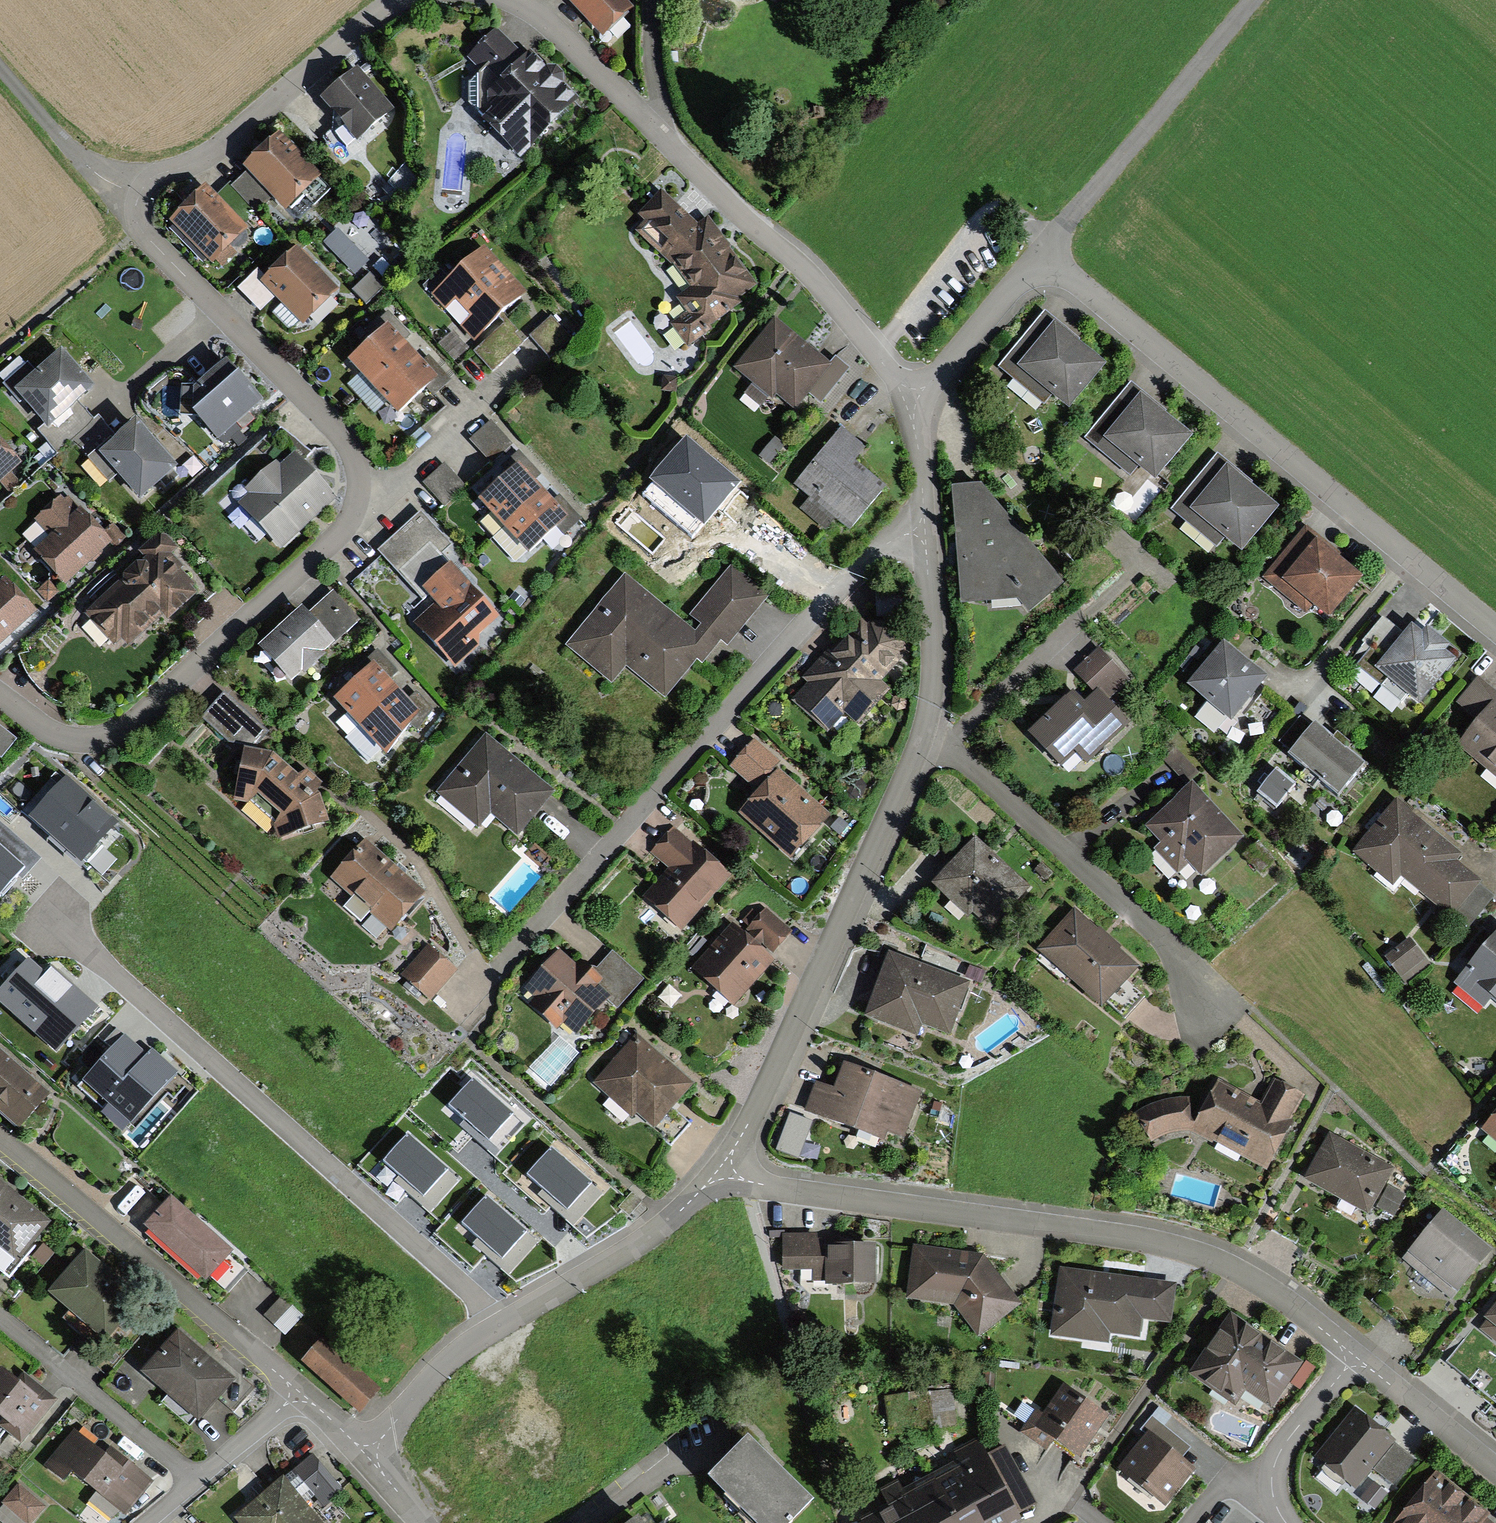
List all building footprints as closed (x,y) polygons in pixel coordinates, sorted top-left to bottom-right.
[(629,0),(567,0),(603,38),(635,7),(629,0)] [(482,122),(520,158),(579,102),(563,86),(564,75),(555,67),(547,68),(532,52),(525,59),(497,30),(468,57),(482,72),(478,75),(479,111),(486,118),(482,122)] [(359,67),(321,99),(334,113),(334,133),(347,147),(355,140),(357,143),(395,110),(359,67)] [(279,133),(243,168),(247,172),(233,186),(232,187),(255,212),(271,197),(285,211),(321,176),(279,133)] [(168,220),(212,265),(216,261),(220,265),(233,252),(229,247),(247,230),(242,225),(255,212),(232,187),(233,186),(230,182),(216,195),(206,184),(168,220)] [(637,232),(673,266),(689,288),(675,298),(686,313),(671,324),(688,347),(715,329),(713,326),(743,305),(739,300),(758,287),(709,217),(698,224),(663,192),(640,215),(647,222),(637,232)] [(358,274),(372,260),(340,227),(325,241),(358,274)] [(502,316),(525,294),(484,247),(433,292),(475,342),(499,319),(504,324),(473,354),(492,374),(525,343),(516,334),(518,332),(502,316)] [(295,249),(260,284),(302,325),(337,290),(295,249)] [(371,274),(352,291),(365,305),(383,287),(371,274)] [(1070,409),(1106,367),(1045,315),(1001,367),(1043,403),(1052,393),(1070,409)] [(552,317),(530,336),(549,358),(571,340),(552,317)] [(829,364),(775,320),(736,368),(754,383),(745,394),(761,407),(770,396),(773,399),(776,396),(795,411),(809,394),(819,402),(848,368),(835,357),(829,364)] [(347,363),(372,390),(414,352),(388,325),(347,363)] [(4,383),(21,402),(23,401),(44,424),(38,430),(57,452),(73,439),(93,421),(77,402),(93,388),(60,351),(36,372),(28,362),(4,383)] [(430,370),(414,352),(372,390),(399,418),(429,391),(434,397),(452,380),(437,364),(430,370)] [(225,361),(195,388),(183,387),(181,415),(195,417),(217,442),(219,439),(224,445),(253,419),(248,413),(261,402),(225,361)] [(1156,480),(1192,439),(1128,385),(1085,436),(1129,473),(1107,500),(1132,521),(1162,485),(1156,480)] [(93,421),(73,439),(109,482),(117,475),(140,501),(163,482),(166,486),(178,476),(175,472),(177,470),(137,422),(116,438),(99,417),(93,421)] [(492,421),(470,442),(505,479),(520,465),(522,467),(530,460),(492,421)] [(841,430),(795,485),(809,496),(799,508),(825,530),(835,519),(851,533),(886,491),(851,462),(863,448),(841,430)] [(740,486),(683,438),(643,485),(699,533),(740,486)] [(2,483),(10,492),(20,483),(11,473),(22,464),(0,441),(0,485),(2,483)] [(237,504),(279,550),(337,498),(295,452),(279,466),(275,462),(244,490),(248,494),(237,504)] [(1241,551),(1277,510),(1218,459),(1175,509),(1216,545),(1224,536),(1241,551)] [(464,486),(444,465),(424,482),(443,504),(464,486)] [(481,501),(506,527),(544,492),(522,467),(520,465),(505,479),(481,501)] [(1027,610),(1060,584),(980,486),(955,488),(961,603),(1018,599),(1027,610)] [(560,509),(544,492),(506,527),(529,552),(556,527),(564,535),(581,519),(567,504),(560,509)] [(64,585),(111,544),(103,535),(69,497),(63,501),(60,498),(36,519),(51,536),(35,551),(64,585)] [(421,511),(378,550),(404,578),(408,574),(422,589),(449,565),(441,556),(452,546),(421,511)] [(113,525),(103,535),(111,544),(115,549),(126,539),(113,525)] [(1365,577),(1305,525),(1260,577),(1306,617),(1314,608),(1328,620),(1365,577)] [(146,556),(85,614),(115,645),(121,639),(128,647),(163,613),(170,621),(202,590),(184,571),(187,568),(174,555),(180,550),(167,536),(157,536),(141,551),(146,556)] [(689,616),(700,625),(721,642),(727,647),(769,595),(731,564),(689,616)] [(454,669),(479,646),(479,636),(499,619),(449,565),(422,589),(435,604),(413,624),(454,669)] [(36,613),(3,576),(0,579),(0,644),(36,613)] [(702,666),(721,642),(700,625),(693,633),(623,576),(565,647),(611,684),(625,667),(665,700),(697,662),(702,666)] [(48,582),(37,592),(47,602),(58,592),(48,582)] [(302,610),(260,647),(291,682),(303,671),(306,674),(324,658),(322,655),(359,623),(332,593),(307,616),(302,610)] [(809,682),(793,700),(830,733),(847,713),(859,724),(889,690),(881,683),(904,656),(904,639),(886,620),(868,625),(859,617),(805,679),(809,682)] [(1375,668),(1418,703),(1450,664),(1437,653),(1442,646),(1423,631),(1417,638),(1406,629),(1375,668)] [(1231,724),(1268,679),(1224,643),(1187,688),(1231,724)] [(1073,688),(1028,732),(1061,766),(1077,751),(1087,762),(1130,721),(1110,700),(1129,682),(1098,649),(1071,675),(1091,696),(1086,701),(1073,688)] [(334,700),(360,728),(399,691),(373,663),(334,700)] [(1461,748),(1495,775),(1495,694),(1477,680),(1458,703),(1481,721),(1461,748)] [(408,701),(399,691),(360,728),(385,757),(411,724),(417,731),(431,710),(417,693),(408,701)] [(267,733),(225,694),(203,718),(230,741),(257,743),(267,733)] [(1288,756),(1339,797),(1365,765),(1313,723),(1318,717),(1301,704),(1274,736),(1292,751),(1288,756)] [(1,760),(16,740),(0,728),(0,759),(1,760)] [(557,794),(484,734),(436,792),(479,827),(491,814),(520,838),(557,794)] [(731,768),(757,791),(777,769),(781,764),(754,741),(731,768)] [(299,779),(272,754),(242,748),(234,802),(248,804),(251,801),(275,826),(273,828),(278,842),(329,823),(320,797),(316,793),(323,785),(307,770),(299,779)] [(1175,749),(1163,759),(1184,783),(1195,773),(1175,749)] [(830,817),(777,769),(757,791),(737,814),(791,862),(830,817)] [(119,825),(67,776),(30,815),(82,864),(119,825)] [(1244,838),(1192,783),(1144,828),(1160,845),(1154,850),(1180,878),(1191,867),(1202,878),(1244,838)] [(1459,854),(1392,800),(1349,855),(1395,891),(1404,881),(1451,918),(1482,880),(1455,859),(1459,854)] [(0,823),(0,894),(35,853),(0,823)] [(641,898),(682,934),(734,876),(673,823),(648,851),(667,868),(641,898)] [(988,931),(1029,886),(974,836),(933,881),(988,931)] [(427,896),(365,841),(331,879),(352,897),(343,907),(359,923),(368,913),(392,935),(427,896)] [(754,912),(738,929),(771,957),(794,932),(767,908),(759,916),(754,912)] [(1038,953),(1102,1010),(1140,968),(1075,911),(1038,953)] [(775,961),(771,957),(738,929),(733,924),(692,971),(734,1007),(775,961)] [(1455,983),(1487,1008),(1492,1002),(1495,1005),(1495,932),(1455,983)] [(1409,936),(1384,954),(1405,982),(1430,964),(1409,936)] [(427,945),(401,976),(429,1000),(456,970),(427,945)] [(560,950),(525,988),(535,998),(530,1003),(555,1027),(562,1020),(578,1035),(608,1005),(617,1013),(648,981),(615,950),(594,972),(581,960),(576,965),(560,950)] [(970,985),(886,955),(863,1018),(919,1038),(922,1029),(951,1039),(970,985)] [(0,991),(0,1007),(57,1056),(97,1009),(73,988),(77,984),(54,964),(44,975),(27,960),(0,991)] [(147,1054),(125,1035),(78,1088),(133,1136),(168,1096),(174,1102),(190,1084),(151,1050),(147,1054)] [(529,1071),(549,1089),(581,1053),(561,1035),(529,1071)] [(634,1038),(591,1087),(629,1121),(638,1111),(672,1141),(688,1123),(672,1109),(691,1088),(634,1038)] [(0,1050),(0,1111),(19,1128),(49,1095),(0,1050)] [(816,1081),(805,1111),(886,1140),(889,1133),(906,1139),(923,1091),(842,1061),(832,1087),(816,1081)] [(492,1094),(474,1078),(449,1106),(463,1119),(458,1125),(496,1158),(526,1123),(492,1094)] [(1218,1082),(1203,1111),(1191,1132),(1268,1173),(1287,1137),(1284,1135),(1306,1095),(1274,1078),(1260,1105),(1218,1082)] [(1187,1131),(1191,1132),(1203,1111),(1189,1105),(1187,1097),(1157,1102),(1136,1113),(1152,1143),(1170,1135),(1187,1131)] [(1481,1127),(1495,1140),(1495,1110),(1481,1127)] [(781,1151),(805,1156),(813,1117),(789,1111),(781,1151)] [(461,1178),(409,1133),(384,1161),(398,1174),(393,1180),(431,1213),(461,1178)] [(1328,1135),(1303,1183),(1368,1218),(1393,1169),(1328,1135)] [(572,1163),(552,1145),(527,1174),(542,1186),(536,1193),(574,1226),(605,1191),(572,1163)] [(0,1181),(0,1273),(7,1279),(53,1224),(0,1181)] [(1405,1195),(1389,1186),(1378,1207),(1393,1216),(1405,1195)] [(541,1240),(488,1194),(463,1223),(478,1235),(472,1242),(510,1274),(541,1240)] [(170,1199),(145,1229),(206,1281),(211,1276),(227,1290),(245,1270),(228,1256),(233,1251),(170,1199)] [(1492,1254),(1442,1213),(1402,1261),(1452,1302),(1492,1254)] [(841,1241),(841,1244),(825,1244),(825,1239),(818,1239),(818,1233),(781,1233),(781,1270),(812,1270),(812,1280),(823,1280),(823,1285),(876,1285),(876,1241),(841,1241)] [(43,1245),(32,1257),(43,1267),(54,1255),(43,1245)] [(984,1257),(911,1249),(905,1301),(956,1307),(978,1336),(1020,1305),(984,1257)] [(143,1303),(85,1251),(48,1293),(106,1344),(143,1303)] [(1175,1285),(1057,1269),(1048,1338),(1110,1347),(1111,1338),(1140,1341),(1144,1318),(1170,1322),(1175,1285)] [(284,1296),(264,1318),(286,1338),(306,1315),(284,1296)] [(1484,1321),(1487,1323),(1480,1332),(1495,1345),(1495,1306),(1484,1321)] [(1304,1365),(1230,1315),(1188,1376),(1235,1408),(1244,1394),(1271,1413),(1304,1365)] [(141,1375),(200,1423),(234,1381),(175,1333),(141,1375)] [(325,1339),(302,1363),(357,1416),(380,1392),(325,1339)] [(0,1374),(0,1418),(5,1422),(0,1428),(20,1444),(53,1402),(26,1380),(22,1386),(3,1371),(0,1374)] [(1078,1460),(1109,1416),(1064,1384),(1042,1414),(1034,1408),(1016,1433),(1046,1454),(1054,1443),(1078,1460)] [(889,1431),(958,1427),(956,1391),(887,1394),(889,1431)] [(1356,1409),(1315,1459),(1356,1492),(1374,1469),(1392,1484),(1411,1461),(1392,1446),(1396,1441),(1356,1409)] [(1149,1432),(1182,1459),(1190,1449),(1151,1417),(1140,1431),(1146,1436),(1149,1432)] [(44,1467),(63,1483),(71,1473),(124,1517),(152,1483),(111,1450),(106,1456),(75,1430),(44,1467)] [(1146,1436),(1118,1470),(1165,1508),(1196,1470),(1182,1459),(1149,1432),(1146,1436)] [(758,1522),(789,1522),(813,1498),(747,1435),(708,1475),(758,1522)] [(856,1522),(1021,1522),(1018,1517),(1039,1506),(1004,1443),(986,1453),(979,1440),(954,1453),(958,1461),(904,1491),(899,1481),(848,1509),(856,1522)] [(312,1457),(286,1479),(306,1503),(313,1497),(323,1508),(342,1492),(312,1457)] [(1396,1522),(1491,1522),(1487,1520),(1491,1515),(1437,1473),(1396,1522)] [(306,1503),(286,1479),(235,1521),(237,1522),(323,1522),(306,1503)] [(46,1508),(20,1484),(1,1505),(22,1522),(33,1522),(46,1508)]
